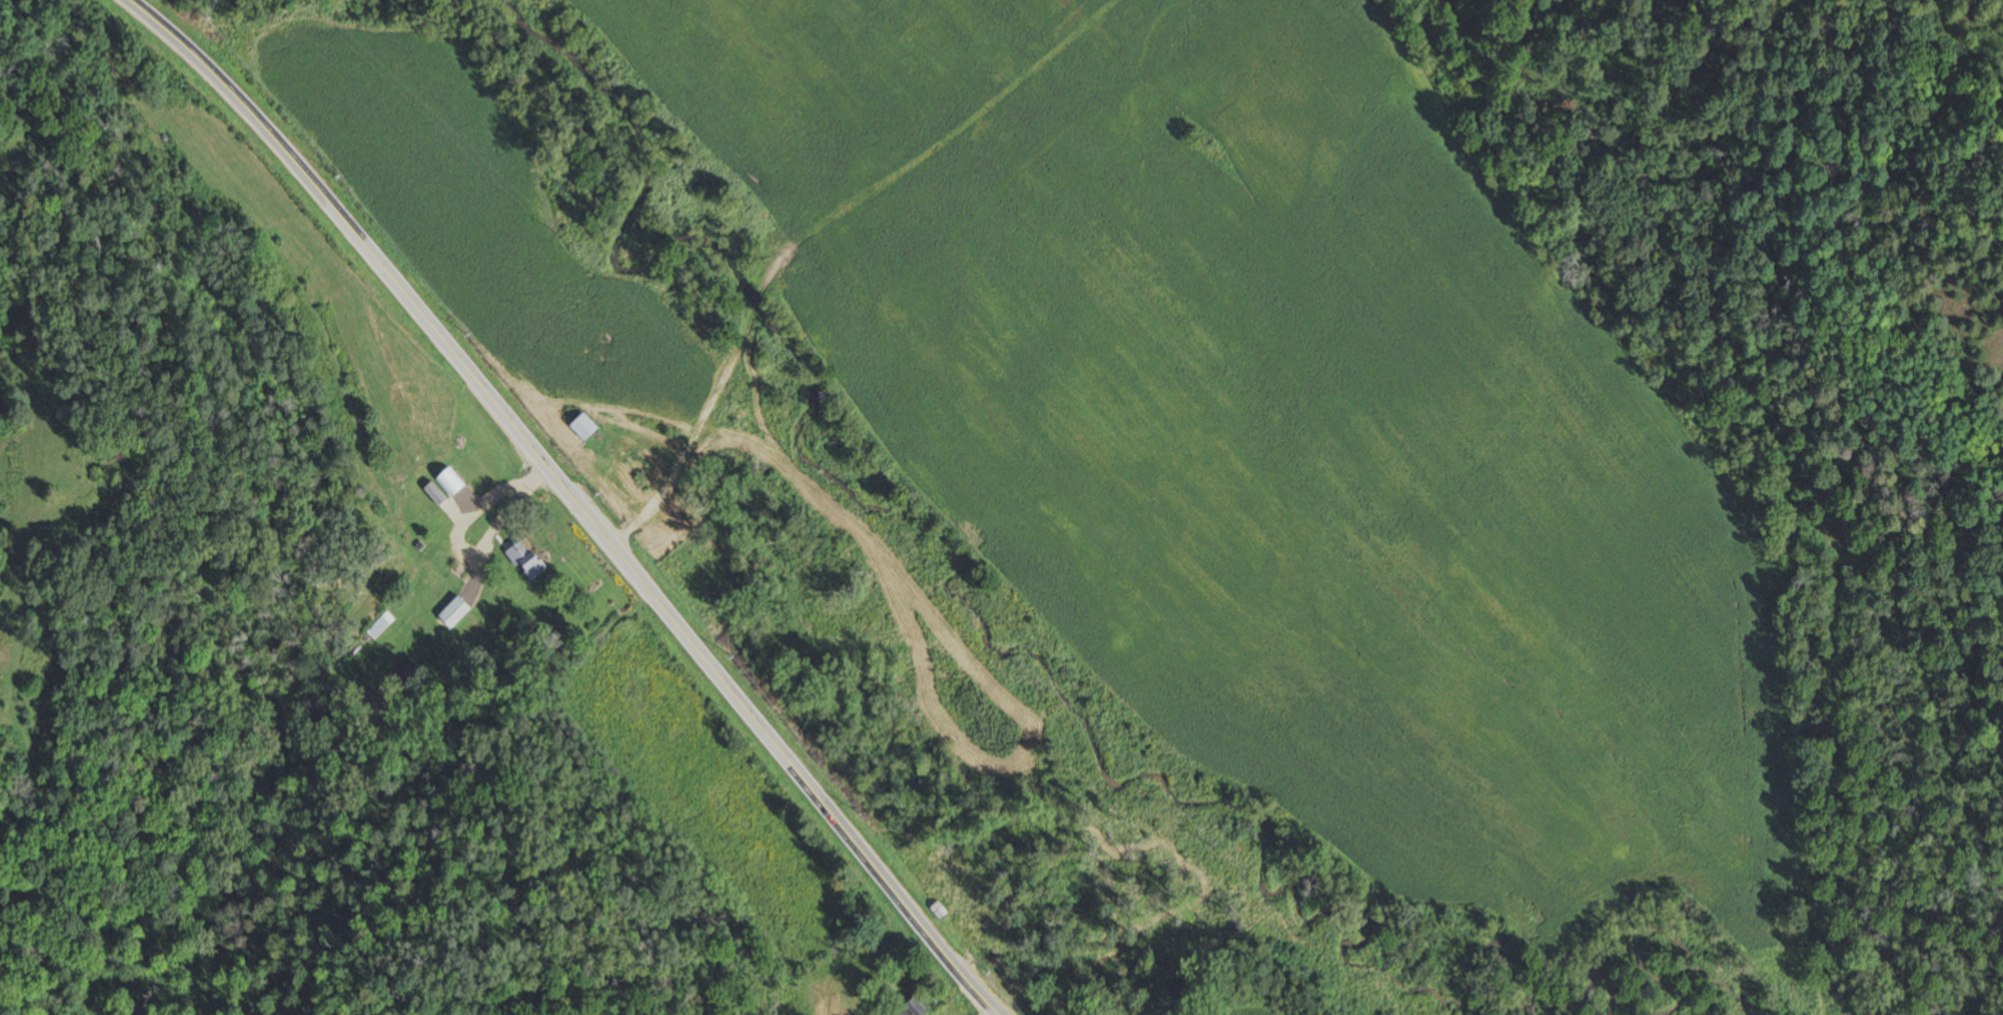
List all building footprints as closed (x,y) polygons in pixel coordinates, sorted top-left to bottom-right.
[(519,341),(504,353),(579,443),(594,431),(519,341)] [(463,487),(447,467),(433,478),(450,498),(463,487)] [(546,568),(518,540),(503,555),(531,583),(546,568)] [(469,610),(455,597),(436,617),(450,630),(469,610)] [(913,996),(890,1010),(893,1014),(924,1014),(913,996)]
